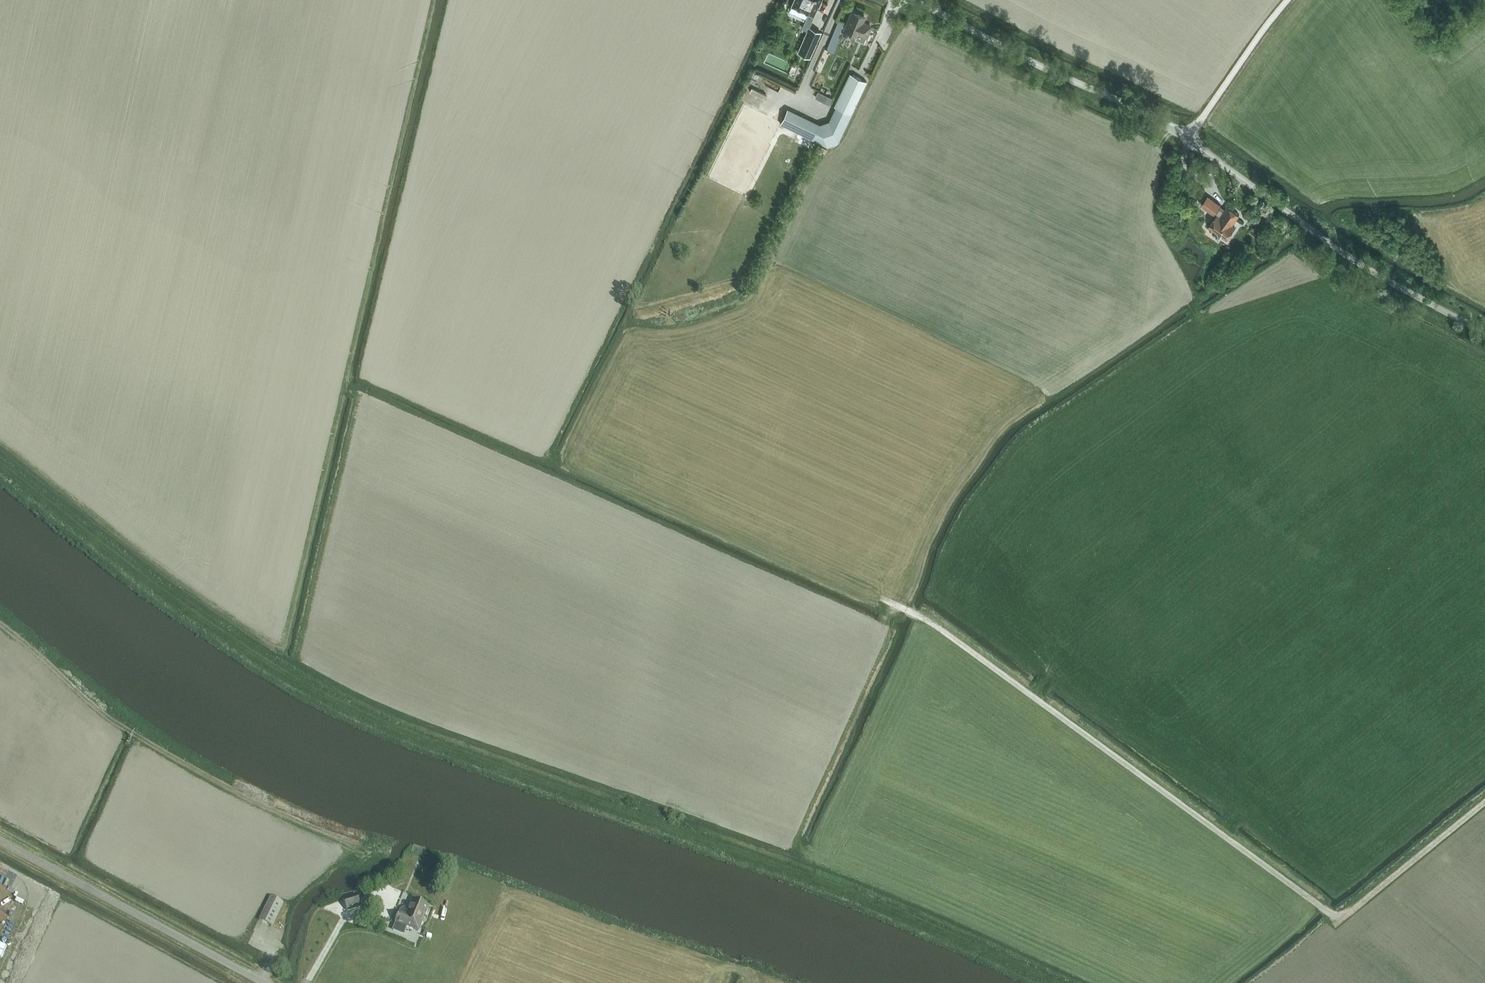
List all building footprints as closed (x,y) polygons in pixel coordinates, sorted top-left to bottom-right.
[(803,28),(808,30),(798,53),(810,58),(821,33),(809,28),(815,16),(814,15),(818,5),(819,6),(821,0),(795,0),(792,6),(809,14),(803,28)] [(858,34),(866,37),(871,26),(863,22),(865,16),(852,11),(845,30),(858,35),(858,34)] [(835,50),(846,24),(840,21),(829,48),(835,50)] [(795,76),(799,67),(794,65),(790,74),(795,76)] [(835,106),(836,106),(829,120),(820,124),(788,108),(780,124),(828,147),(837,143),(851,114),(867,81),(850,73),(835,106)] [(757,90),(755,95),(749,93),(747,98),(762,104),(766,94),(757,90)] [(833,98),(818,91),(815,98),(830,105),(833,98)] [(1201,205),(1216,216),(1209,226),(1227,239),(1235,228),(1232,225),(1240,215),(1228,206),(1224,211),(1220,208),(1221,206),(1208,196),(1201,205)] [(347,911),(361,907),(357,894),(344,898),(347,911)] [(260,918),(273,925),(285,901),(272,895),(260,918)] [(412,899),(409,908),(407,907),(404,907),(402,908),(401,909),(400,909),(400,910),(395,922),(396,922),(393,930),(404,934),(407,927),(419,932),(430,906),(426,905),(412,899)] [(386,923),(376,919),(373,925),(383,929),(386,923)]
